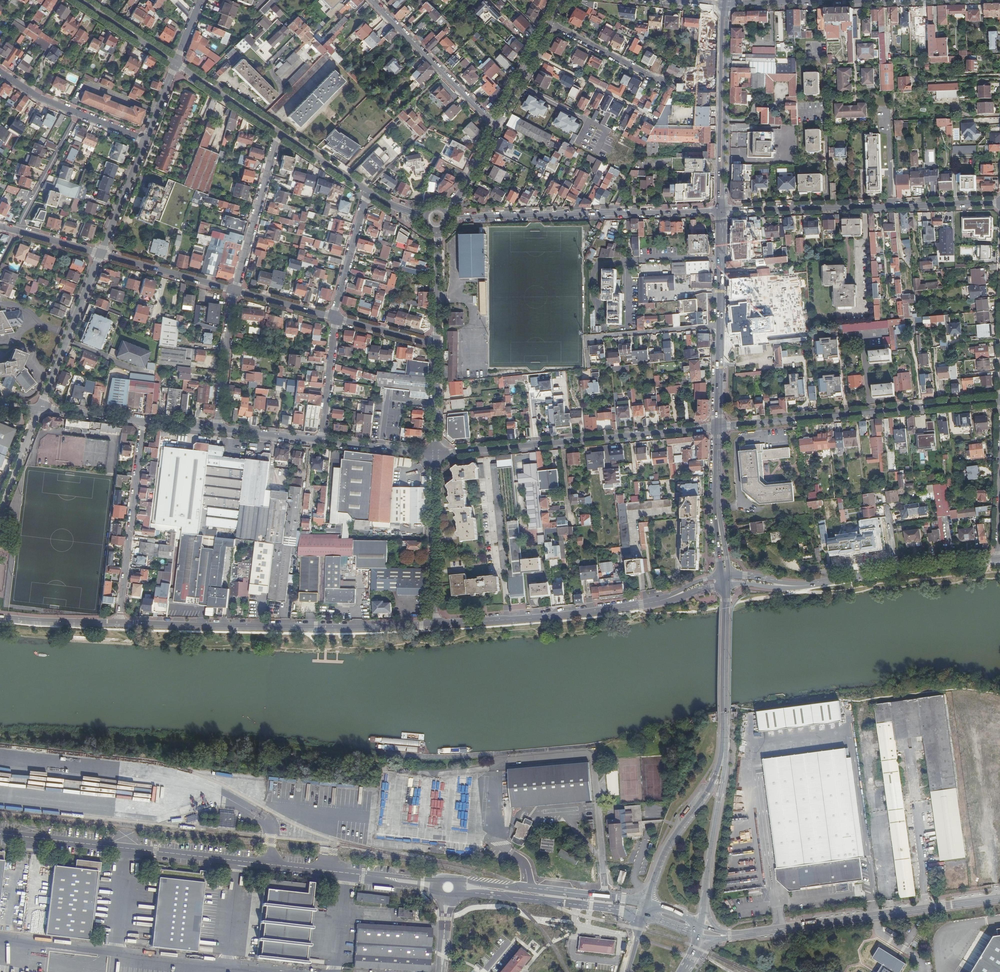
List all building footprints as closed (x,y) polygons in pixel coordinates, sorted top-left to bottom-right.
[(48,0),(46,0),(39,11),(41,12),(41,11),(42,12),(43,10),(42,9),(43,8),(45,10),(46,9),(49,11),(54,4),(48,0)] [(59,4),(61,6),(56,14),(61,17),(61,18),(62,19),(62,18),(64,19),(70,11),(62,6),(66,1),(63,0),(62,0),(59,4)] [(157,10),(158,11),(159,9),(158,9),(164,0),(157,0),(152,6),(157,10)] [(187,17),(189,12),(177,0),(171,0),(171,1),(178,8),(187,17)] [(239,5),(227,0),(223,0),(220,8),(221,9),(219,13),(222,14),(233,19),(239,5)] [(279,0),(270,0),(258,12),(260,13),(264,15),(275,5),(279,0)] [(344,6),(343,5),(341,4),(342,0),(323,0),(331,8),(326,14),(331,19),(339,11),(344,6)] [(351,6),(354,9),(363,0),(350,0),(344,6),(339,11),(341,14),(346,8),(347,9),(351,6)] [(392,4),(393,2),(399,8),(407,0),(388,0),(392,4)] [(496,20),(496,21),(502,15),(489,2),(488,1),(486,0),(483,3),(483,4),(476,11),(480,15),(480,16),(484,20),(489,16),(491,16),(493,17),(496,20)] [(506,5),(501,0),(496,5),(501,9),(506,5)] [(536,3),(539,5),(538,7),(541,10),(542,11),(544,8),(545,8),(548,0),(537,0),(536,3)] [(424,5),(432,12),(435,8),(428,1),(424,5)] [(584,1),(580,2),(594,9),(595,10),(595,2),(584,1)] [(541,10),(538,7),(534,2),(527,15),(534,22),(541,10)] [(132,16),(141,22),(152,6),(147,3),(145,6),(147,7),(142,14),(140,13),(141,12),(142,11),(137,8),(132,16)] [(279,18),(283,13),(275,5),(271,9),(279,18)] [(396,15),(401,21),(413,9),(409,5),(408,7),(406,6),(396,15)] [(984,5),(985,18),(993,18),(993,19),(995,19),(995,18),(999,17),(999,5),(993,5),(984,5)] [(152,6),(141,22),(150,28),(153,24),(152,24),(156,18),(153,16),(157,10),(152,6)] [(939,7),(939,26),(948,25),(947,15),(947,6),(944,6),(939,7)] [(956,6),(947,6),(947,15),(966,14),(966,12),(966,6),(956,6)] [(175,10),(186,21),(187,17),(178,8),(175,10)] [(430,14),(437,21),(443,16),(442,15),(435,8),(432,12),(430,14)] [(637,19),(638,9),(622,8),(622,18),(637,19)] [(581,26),(588,14),(578,9),(571,21),(581,26)] [(595,10),(594,9),(590,17),(592,18),(591,19),(597,22),(595,26),(599,28),(601,24),(604,18),(601,16),(600,18),(599,18),(600,16),(598,15),(597,16),(596,15),(598,11),(595,10)] [(838,10),(826,10),(827,38),(839,38),(839,23),(843,23),(843,30),(845,30),(845,31),(847,31),(847,27),(853,26),(853,17),(852,9),(838,10)] [(39,11),(38,10),(32,19),(38,23),(44,14),(41,12),(39,11)] [(966,12),(966,14),(966,18),(971,18),(971,22),(976,22),(976,23),(978,23),(978,21),(981,21),(980,11),(966,12)] [(733,16),(733,24),(734,24),(741,24),(754,24),(754,22),(761,22),(761,24),(769,23),(769,12),(754,12),(736,13),(733,16)] [(905,18),(901,18),(902,30),(902,35),(906,34),(906,28),(910,28),(910,15),(910,12),(907,12),(907,14),(905,14),(905,18)] [(228,29),(233,19),(222,14),(217,25),(228,29)] [(925,14),(910,15),(910,28),(910,29),(914,29),(914,24),(924,23),(924,25),(929,25),(929,21),(929,14),(925,15),(925,14)] [(91,18),(85,15),(82,21),(85,23),(87,20),(89,21),(91,18)] [(514,23),(523,32),(531,24),(522,15),(514,23)] [(668,16),(667,28),(679,29),(680,17),(679,16),(677,15),(676,16),(675,17),(668,16)] [(442,26),(447,20),(443,16),(437,21),(442,26)] [(16,17),(14,20),(26,28),(28,25),(16,17)] [(69,17),(62,27),(74,35),(80,26),(73,21),(74,20),(69,17)] [(270,27),(272,24),(265,17),(263,19),(270,27)] [(308,29),(297,17),(292,22),(270,44),(272,46),(278,40),(280,40),(289,31),(288,30),(290,28),(304,42),(296,50),(294,52),(286,60),(286,61),(283,64),(280,62),(276,66),(278,69),(275,72),(280,77),(299,57),(296,54),(307,42),(309,43),(311,41),(313,43),(312,45),(322,55),(326,52),(321,46),(312,37),(316,34),(322,28),(321,27),(313,35),(311,36),(307,32),(309,30),(308,29)] [(312,37),(321,46),(342,26),(347,20),(344,17),(321,39),(316,34),(312,37)] [(485,24),(489,27),(496,20),(493,17),(485,24)] [(656,17),(651,17),(650,24),(650,26),(662,28),(663,18),(658,18),(656,18),(656,17)] [(701,19),(683,18),(682,32),(687,32),(687,26),(689,26),(689,28),(691,31),(689,33),(692,36),(693,36),(695,38),(696,39),(699,40),(700,37),(701,26),(701,19)] [(267,30),(270,27),(262,19),(260,22),(267,30)] [(699,90),(714,90),(716,20),(702,19),(699,90)] [(872,24),(872,19),(871,19),(868,19),(867,19),(867,21),(864,21),(864,34),(873,34),(872,33),(872,24)] [(26,28),(14,20),(10,26),(22,33),(23,32),(26,28)] [(424,20),(418,26),(421,30),(427,24),(424,20)] [(650,26),(650,24),(645,23),(645,26),(638,25),(637,30),(639,31),(639,32),(642,33),(642,31),(645,32),(645,36),(648,37),(649,38),(650,26)] [(28,25),(26,28),(38,36),(41,32),(36,29),(37,27),(33,25),(33,26),(29,24),(28,25)] [(167,24),(160,34),(159,37),(168,42),(176,29),(169,25),(167,24)] [(367,29),(362,24),(354,31),(363,40),(372,32),(368,28),(367,29)] [(228,39),(230,34),(209,25),(206,31),(209,32),(226,39),(228,39)] [(639,33),(635,31),(634,30),(623,25),(621,28),(637,37),(639,33)] [(344,27),(342,26),(321,46),(326,52),(330,55),(334,52),(327,46),(335,38),(334,38),(337,35),(337,36),(340,33),(339,31),(340,30),(341,30),(344,27)] [(935,26),(929,26),(930,49),(930,58),(931,58),(949,57),(948,39),(936,39),(935,26)] [(600,37),(605,40),(609,42),(615,32),(605,27),(600,37)] [(38,36),(26,28),(23,32),(35,40),(38,36)] [(74,38),(82,43),(82,44),(84,41),(85,42),(86,41),(89,38),(87,37),(88,35),(79,29),(74,38)] [(396,33),(392,29),(380,41),(379,42),(381,44),(385,39),(388,42),(388,41),(393,37),(396,33)] [(733,30),(733,40),(743,40),(744,40),(744,32),(743,32),(743,30),(741,30),(734,29),(733,30)] [(427,46),(430,50),(436,44),(435,43),(438,40),(439,41),(446,33),(443,30),(437,36),(427,46)] [(102,43),(107,34),(102,31),(97,41),(93,39),(89,46),(97,51),(98,49),(102,43)] [(200,32),(195,31),(192,39),(196,41),(199,43),(200,44),(205,47),(208,49),(211,46),(207,43),(208,41),(199,35),(200,32)] [(225,41),(226,39),(209,32),(208,35),(225,41)] [(380,41),(372,32),(363,40),(372,49),(377,44),(379,42),(380,41)] [(425,44),(427,46),(437,36),(433,32),(423,42),(425,44)] [(997,36),(999,36),(999,32),(990,32),(990,51),(997,51),(997,39),(997,36)] [(648,37),(645,36),(639,33),(637,37),(631,48),(639,53),(643,47),(638,44),(641,38),(646,41),(648,37)] [(617,34),(612,44),(621,49),(626,40),(619,36),(620,35),(617,34)] [(103,43),(102,43),(98,49),(108,54),(109,53),(112,55),(117,46),(114,45),(116,40),(107,35),(103,43)] [(50,44),(38,36),(35,40),(35,41),(34,43),(40,48),(45,51),(50,44)] [(245,36),(239,42),(247,49),(252,43),(250,41),(248,39),(245,36)] [(444,39),(441,42),(452,54),(455,50),(452,47),(455,44),(453,43),(454,42),(452,41),(447,36),(444,39)] [(24,39),(20,37),(17,42),(14,47),(13,48),(14,49),(17,45),(20,47),(23,41),(22,41),(24,39)] [(477,43),(471,38),(468,41),(474,47),(477,43)] [(553,50),(562,55),(567,46),(565,45),(567,42),(560,38),(558,42),(557,41),(553,50)] [(196,41),(192,39),(185,56),(187,61),(191,64),(194,66),(199,59),(194,56),(196,54),(193,52),(199,43),(196,41)] [(519,52),(525,45),(517,39),(511,46),(519,52)] [(733,47),(733,54),(741,55),(743,55),(743,47),(744,47),(744,46),(743,46),(743,40),(733,40),(733,47)] [(236,46),(243,53),(247,49),(239,42),(236,46)] [(681,55),(681,49),(669,42),(666,47),(667,47),(674,51),(681,55)] [(53,46),(50,44),(45,51),(42,56),(48,60),(50,62),(51,61),(54,63),(61,52),(53,46)] [(875,44),(858,44),(859,58),(875,58),(875,44)] [(887,65),(886,45),(880,45),(881,92),(894,91),(894,65),(890,65),(887,65)] [(5,58),(10,50),(4,46),(1,50),(0,49),(0,55),(5,58)] [(432,51),(435,55),(441,50),(437,46),(432,51)] [(667,47),(666,47),(663,46),(658,56),(662,58),(667,47)] [(498,51),(493,47),(492,48),(494,50),(490,54),(496,60),(501,54),(498,51)] [(507,53),(506,52),(505,54),(512,60),(518,53),(511,47),(508,51),(508,52),(507,53)] [(13,48),(1,65),(7,68),(15,55),(19,58),(22,53),(18,51),(17,52),(13,48)] [(229,58),(236,52),(233,48),(226,55),(229,58)] [(583,66),(589,55),(579,50),(573,61),(583,66)] [(653,66),(658,56),(654,54),(648,50),(643,59),(650,63),(649,64),(653,66)] [(334,51),(334,52),(330,55),(331,57),(339,64),(343,60),(334,51)] [(326,52),(322,55),(311,68),(290,89),(270,109),(275,114),(331,57),(330,55),(326,52)] [(553,55),(546,52),(544,56),(551,60),(553,55)] [(214,79),(216,80),(240,56),(237,53),(212,77),(214,79)] [(466,68),(474,60),(467,53),(464,57),(468,60),(466,62),(464,61),(461,63),(466,68)] [(448,61),(454,67),(460,61),(454,54),(448,61)] [(154,60),(147,55),(143,65),(146,67),(147,66),(148,66),(149,67),(150,64),(152,65),(154,60)] [(604,61),(594,56),(591,60),(592,60),(591,62),(592,63),(593,61),(601,66),(604,61)] [(977,61),(977,56),(975,56),(968,57),(960,57),(960,60),(968,59),(968,61),(967,72),(978,73),(978,61),(977,61)] [(492,78),(502,68),(491,57),(484,65),(481,67),(492,78)] [(128,62),(126,61),(123,67),(125,68),(124,70),(127,72),(128,69),(135,73),(140,63),(130,58),(128,62)] [(396,62),(392,58),(383,67),(393,76),(401,69),(395,63),(396,62)] [(241,59),(232,69),(268,104),(277,95),(241,59)] [(22,60),(17,67),(25,72),(30,65),(22,60)] [(429,66),(425,62),(412,75),(416,80),(429,66)] [(685,70),(687,67),(681,67),(680,69),(676,67),(677,65),(671,62),(667,72),(681,78),(683,75),(684,73),(685,70)] [(205,73),(211,68),(204,63),(200,70),(205,73)] [(285,84),(290,89),(311,68),(306,63),(285,84)] [(546,64),(543,71),(554,77),(559,79),(561,76),(556,74),(555,73),(551,70),(553,67),(546,64)] [(588,65),(582,76),(587,79),(587,77),(586,77),(591,67),(588,65)] [(414,69),(411,66),(405,73),(408,76),(414,69)] [(429,66),(416,80),(411,85),(413,87),(418,83),(419,84),(433,70),(429,66)] [(477,69),(473,66),(464,75),(472,84),(479,77),(475,72),(477,69)] [(777,74),(797,75),(797,67),(776,67),(776,68),(777,74)] [(863,68),(863,71),(863,73),(863,80),(863,82),(863,85),(875,85),(874,67),(863,68)] [(838,69),(839,93),(851,92),(853,92),(853,84),(850,84),(850,81),(850,79),(850,77),(853,77),(852,68),(838,69)] [(333,71),(287,117),(298,127),(343,81),(339,77),(340,76),(339,75),(338,76),(333,71)] [(360,82),(349,71),(348,73),(354,80),(358,84),(360,82)] [(554,77),(543,71),(538,79),(549,85),(554,77)] [(732,81),(732,88),(743,88),(745,88),(745,87),(740,86),(740,74),(732,73),(732,81)] [(483,104),(486,106),(492,100),(494,102),(496,100),(494,98),(503,90),(500,87),(498,90),(495,87),(498,84),(488,74),(484,78),(488,82),(484,87),(492,95),(483,104)] [(628,86),(633,77),(626,74),(622,82),(623,83),(620,89),(611,85),(609,88),(608,88),(607,89),(622,96),(627,85),(628,86)] [(732,88),(732,104),(747,104),(748,93),(774,94),(774,81),(790,82),(791,97),(787,97),(787,110),(792,110),(793,126),(798,126),(797,75),(777,74),(767,74),(767,89),(752,89),(748,88),(746,89),(746,93),(742,93),(742,90),(743,90),(743,88),(732,88)] [(767,89),(767,74),(757,74),(752,74),(752,79),(752,86),(752,89),(767,89)] [(818,89),(819,94),(819,95),(820,95),(820,74),(818,74),(818,75),(808,75),(808,74),(806,74),(806,95),(808,95),(808,94),(815,94),(815,88),(817,88),(817,89),(818,89)] [(100,78),(97,83),(112,89),(114,84),(110,83),(112,78),(105,75),(103,79),(100,78)] [(587,79),(590,80),(600,85),(602,81),(590,75),(587,79)] [(576,82),(565,76),(562,81),(563,82),(572,87),(576,82)] [(68,83),(56,77),(52,85),(63,91),(68,83)] [(639,92),(642,87),(640,86),(643,82),(634,77),(628,89),(630,90),(632,87),(634,87),(635,84),(636,85),(633,92),(638,94),(639,92)] [(903,89),(903,93),(912,92),(912,84),(911,84),(910,78),(899,79),(900,89),(903,89)] [(549,85),(538,79),(537,82),(548,88),(549,85)] [(149,88),(157,91),(161,83),(155,81),(154,83),(152,82),(149,88)] [(584,86),(577,82),(574,89),(579,92),(580,90),(581,91),(584,86)] [(4,83),(2,87),(0,89),(0,96),(1,96),(3,93),(4,92),(5,93),(8,94),(12,88),(4,83)] [(979,83),(979,99),(992,99),(992,83),(979,83)] [(128,97),(135,100),(137,96),(139,97),(141,94),(142,94),(144,89),(139,87),(134,85),(128,97)] [(454,100),(439,86),(431,94),(437,99),(438,98),(447,107),(454,100)] [(674,92),(675,89),(669,86),(663,97),(665,98),(663,101),(660,106),(659,105),(654,114),(657,116),(659,113),(660,113),(658,117),(660,118),(667,105),(674,92)] [(658,93),(654,91),(652,95),(651,97),(646,106),(650,108),(658,93)] [(134,108),(131,107),(130,110),(108,101),(109,98),(104,96),(102,99),(85,92),(81,102),(99,109),(100,106),(105,108),(104,111),(139,125),(144,111),(134,107),(134,108)] [(156,165),(156,166),(155,169),(167,173),(175,151),(174,150),(186,118),(188,119),(196,96),(184,92),(183,95),(184,95),(184,97),(183,97),(180,102),(182,102),(181,104),(180,103),(180,104),(178,109),(177,110),(179,110),(178,112),(177,111),(176,114),(175,114),(174,117),(170,126),(167,133),(164,142),(162,146),(163,146),(162,149),(163,149),(163,151),(161,150),(161,151),(159,156),(159,157),(160,157),(160,159),(158,158),(156,164),(158,164),(157,165),(156,165)] [(644,94),(642,93),(639,92),(638,94),(636,98),(641,100),(644,94)] [(710,106),(710,93),(698,92),(698,106),(710,106)] [(302,101),(295,94),(280,110),(287,116),(302,101)] [(598,110),(605,96),(601,94),(597,101),(595,101),(592,106),(594,107),(597,108),(596,109),(598,110)] [(644,109),(646,106),(651,97),(644,94),(641,100),(636,98),(634,103),(639,105),(639,104),(640,104),(639,107),(644,109)] [(539,99),(531,95),(524,108),(529,111),(530,110),(532,111),(531,112),(539,116),(540,114),(545,116),(550,108),(545,105),(547,102),(542,99),(541,101),(538,100),(539,99)] [(608,109),(609,109),(615,98),(612,96),(610,95),(604,106),(604,107),(603,110),(607,112),(608,109)] [(29,99),(24,96),(15,109),(20,112),(29,99)] [(586,110),(586,109),(591,100),(584,96),(579,106),(586,110)] [(216,101),(212,98),(208,108),(213,110),(216,101)] [(620,115),(625,106),(616,102),(612,110),(620,115)] [(851,106),(852,118),(867,118),(867,103),(863,103),(862,104),(859,104),(859,106),(856,106),(854,106),(851,106)] [(994,103),(979,104),(979,114),(994,114),(994,103)] [(836,118),(852,118),(851,106),(848,107),(846,107),(844,107),(844,104),(840,104),(839,104),(835,104),(836,118)] [(452,105),(444,113),(450,119),(460,109),(457,105),(455,107),(452,105)] [(673,105),(667,105),(660,118),(656,125),(669,125),(669,115),(673,115),(673,105)] [(711,126),(711,106),(710,106),(698,106),(697,126),(711,126)] [(629,125),(637,109),(632,107),(621,128),(626,130),(629,125)] [(409,109),(404,113),(424,133),(427,129),(414,116),(415,115),(409,109)] [(640,111),(637,109),(629,125),(632,127),(640,111)] [(763,125),(783,125),(783,118),(774,118),(774,112),(769,112),(769,109),(758,109),(758,112),(763,112),(763,125)] [(36,122),(41,124),(45,114),(36,110),(32,118),(36,120),(36,122)] [(231,111),(229,117),(226,130),(227,131),(227,130),(233,131),(238,116),(231,111)] [(404,113),(402,111),(397,115),(402,120),(403,120),(420,137),(424,133),(404,113)] [(571,116),(563,112),(556,125),(561,128),(562,127),(563,128),(563,129),(571,133),(572,131),(577,133),(582,125),(577,122),(579,119),(573,116),(572,118),(570,117),(571,116)] [(602,123),(605,125),(611,113),(608,112),(607,114),(602,123)] [(55,118),(47,114),(41,124),(50,128),(55,118)] [(64,115),(60,114),(55,125),(59,127),(64,115)] [(444,114),(441,116),(446,123),(449,120),(444,114)] [(523,119),(514,114),(511,119),(508,125),(517,130),(523,119)] [(524,119),(523,119),(517,130),(552,148),(554,144),(550,142),(554,135),(524,119)] [(953,136),(953,135),(953,126),(950,126),(949,119),(938,120),(938,127),(947,127),(948,136),(953,136)] [(15,120),(8,130),(11,132),(12,130),(19,134),(18,136),(20,137),(21,135),(25,128),(17,123),(18,122),(15,120)] [(895,121),(896,142),(902,142),(902,137),(904,137),(904,126),(910,125),(910,121),(895,121)] [(479,130),(470,122),(463,129),(471,138),(479,130)] [(651,135),(654,129),(656,126),(652,125),(653,124),(650,122),(649,123),(646,122),(642,130),(651,135)] [(200,143),(183,185),(195,190),(199,192),(208,195),(209,190),(210,185),(214,173),(217,161),(219,155),(206,150),(215,126),(208,123),(200,143)] [(961,141),(979,140),(979,133),(978,133),(977,123),(961,124),(961,141)] [(0,125),(0,139),(2,140),(0,143),(0,147),(3,142),(4,142),(11,132),(8,130),(0,125)] [(683,142),(711,143),(711,126),(697,126),(696,126),(696,130),(654,129),(651,135),(647,142),(659,142),(683,142)] [(22,135),(21,135),(20,137),(25,139),(30,129),(27,127),(22,135)] [(82,138),(80,142),(82,143),(83,139),(87,130),(83,128),(83,130),(79,128),(76,136),(82,138)] [(510,129),(505,138),(514,143),(519,134),(510,129)] [(327,143),(325,145),(348,158),(358,146),(334,130),(325,140),(327,143)] [(820,147),(820,151),(820,152),(822,152),(822,131),(820,131),(820,132),(809,132),(809,131),(807,131),(808,152),(810,152),(817,151),(816,146),(818,146),(818,147),(820,147)] [(91,135),(86,133),(83,139),(82,143),(89,145),(88,148),(88,150),(93,152),(98,139),(91,136),(91,135)] [(248,136),(239,133),(236,141),(251,146),(253,136),(248,135),(248,136)] [(749,133),(749,141),(774,141),(774,133),(749,133)] [(869,194),(883,193),(881,135),(874,135),(874,134),(872,134),(872,135),(867,135),(869,194)] [(999,146),(999,135),(993,134),(993,141),(988,141),(988,144),(991,144),(991,146),(999,146)] [(511,142),(501,137),(498,143),(497,146),(508,152),(510,149),(507,148),(511,142)] [(633,137),(632,139),(645,146),(647,143),(635,137),(634,137),(633,137)] [(47,141),(44,146),(54,151),(57,146),(47,142),(48,141),(47,141)] [(75,141),(65,162),(72,164),(81,144),(75,141)] [(774,141),(749,141),(749,158),(773,158),(774,141)] [(570,147),(571,144),(566,142),(560,153),(562,154),(565,155),(566,154),(570,147)] [(648,143),(647,157),(659,157),(659,142),(647,142),(648,143)] [(683,153),(683,158),(687,158),(705,158),(715,158),(716,149),(716,143),(711,143),(683,142),(683,147),(709,147),(709,151),(705,151),(705,153),(683,153)] [(35,143),(33,148),(36,149),(34,154),(42,157),(46,148),(35,143)] [(128,147),(117,143),(111,159),(121,163),(128,147)] [(457,147),(459,144),(456,143),(449,158),(458,162),(463,152),(462,152),(462,150),(457,147)] [(359,175),(367,180),(390,158),(378,147),(353,171),(359,175)] [(577,150),(570,147),(566,154),(573,158),(575,153),(577,150)] [(20,150),(14,148),(8,160),(13,162),(20,150)] [(847,148),(830,149),(831,158),(847,158),(847,148)] [(247,157),(252,158),(252,157),(260,160),(262,151),(258,150),(257,152),(253,152),(254,150),(249,149),(247,157)] [(925,150),(924,163),(934,163),(934,150),(925,150)] [(562,154),(560,153),(557,151),(554,156),(550,163),(548,167),(557,171),(560,163),(558,162),(562,154)] [(501,165),(506,156),(498,152),(493,161),(496,162),(501,165)] [(418,153),(405,156),(406,162),(405,162),(405,163),(404,164),(405,166),(406,166),(406,167),(407,167),(408,168),(409,167),(410,166),(411,166),(412,169),(414,169),(415,175),(421,174),(420,172),(424,171),(422,165),(423,165),(424,164),(424,163),(424,162),(424,161),(423,160),(422,160),(420,161),(418,153)] [(911,173),(912,186),(926,185),(925,172),(919,172),(918,159),(920,159),(920,153),(918,153),(918,154),(911,154),(912,173),(911,173)] [(41,158),(32,154),(28,166),(30,167),(37,169),(41,158)] [(302,158),(298,155),(294,169),(298,170),(302,158)] [(254,159),(245,156),(243,165),(251,167),(252,163),(253,163),(254,159)] [(287,171),(290,172),(291,171),(294,159),(283,156),(278,174),(286,176),(287,171)] [(443,160),(438,158),(433,168),(436,169),(435,170),(441,172),(442,171),(443,172),(444,169),(440,166),(443,160)] [(548,168),(548,167),(550,163),(541,158),(540,160),(539,163),(548,168)] [(673,158),(673,171),(678,171),(681,171),(687,171),(687,162),(687,158),(683,158),(673,158)] [(711,172),(715,172),(715,165),(715,158),(705,158),(705,165),(705,172),(711,172)] [(604,162),(599,159),(593,171),(598,174),(604,162)] [(113,179),(118,166),(107,162),(105,166),(106,167),(103,176),(113,179)] [(604,162),(598,174),(593,182),(598,184),(603,175),(600,174),(606,163),(604,162)] [(21,164),(17,175),(21,176),(29,179),(30,175),(28,174),(28,171),(30,167),(28,166),(21,164)] [(60,174),(58,178),(68,182),(73,169),(63,165),(61,170),(61,169),(59,174),(60,174)] [(502,183),(507,172),(495,165),(489,176),(493,178),(495,179),(499,181),(502,183)] [(734,175),(734,183),(749,183),(751,183),(751,174),(750,174),(750,171),(753,171),(753,165),(734,165),(734,166),(734,175)] [(993,166),(982,166),(982,175),(994,176),(995,172),(993,172),(993,166)] [(462,173),(463,171),(455,167),(453,172),(461,176),(462,173)] [(241,180),(251,183),(254,172),(244,170),(241,180)] [(325,173),(321,170),(317,183),(316,183),(315,187),(313,193),(318,195),(323,176),(324,176),(325,173)] [(940,184),(940,176),(939,170),(934,170),(934,172),(930,172),(930,170),(925,170),(925,172),(926,185),(931,185),(931,183),(935,182),(935,184),(940,184)] [(290,172),(288,180),(292,181),(293,178),(304,181),(306,175),(291,171),(290,172)] [(582,205),(584,200),(578,197),(589,174),(582,171),(571,193),(568,198),(582,205)] [(614,175),(609,172),(604,182),(603,183),(601,187),(606,190),(614,175)] [(705,172),(694,172),(693,182),(678,183),(678,195),(677,200),(706,199),(710,195),(711,172),(705,172)] [(429,199),(435,197),(436,191),(437,186),(438,177),(430,173),(428,177),(427,178),(427,182),(426,182),(427,185),(426,185),(427,188),(426,188),(426,191),(424,192),(422,200),(429,199)] [(452,179),(453,177),(446,173),(443,180),(450,184),(453,180),(452,179)] [(630,175),(626,173),(620,184),(625,187),(631,176),(630,175)] [(306,175),(304,181),(303,184),(312,187),(312,186),(315,177),(306,174),(306,175)] [(380,181),(392,189),(396,183),(383,174),(379,177),(382,179),(380,181)] [(823,175),(800,176),(801,192),(810,192),(810,193),(814,193),(814,192),(823,192),(823,175)] [(940,190),(953,190),(953,175),(940,176),(940,184),(940,190)] [(29,179),(21,176),(18,185),(29,188),(31,179),(29,179)] [(113,186),(115,180),(113,179),(103,176),(98,189),(100,190),(108,193),(111,185),(113,186)] [(648,179),(647,179),(642,179),(642,188),(654,188),(654,178),(654,176),(648,176),(648,179)] [(897,176),(898,198),(902,198),(902,190),(910,189),(909,176),(897,176)] [(753,184),(753,193),(754,193),(759,193),(759,191),(758,189),(761,189),(769,188),(768,181),(764,181),(764,177),(757,177),(758,181),(753,181),(753,184)] [(796,177),(779,178),(780,190),(796,190),(796,177)] [(962,191),(976,191),(976,183),(976,178),(976,177),(962,177),(962,191)] [(993,180),(993,177),(976,178),(976,183),(983,183),(983,191),(993,191),(993,182),(985,182),(985,180),(993,180)] [(58,178),(53,192),(60,194),(75,199),(75,198),(77,193),(79,186),(68,182),(58,178)] [(558,179),(555,178),(548,191),(555,194),(556,193),(557,191),(558,192),(561,185),(557,182),(558,179)] [(168,179),(164,189),(150,183),(146,195),(139,214),(136,220),(150,225),(152,219),(153,219),(167,225),(177,229),(179,230),(187,210),(195,190),(183,185),(168,179)] [(444,190),(450,184),(443,180),(442,180),(437,186),(436,191),(439,192),(444,190)] [(478,181),(476,185),(481,188),(475,198),(484,203),(489,195),(491,196),(492,195),(495,189),(478,181)] [(560,194),(567,197),(573,185),(566,181),(560,194)] [(295,188),(293,194),(299,196),(303,184),(297,182),(295,188)] [(525,192),(521,200),(528,204),(530,200),(533,195),(535,192),(539,183),(537,182),(531,194),(530,194),(530,195),(528,194),(529,193),(528,192),(527,194),(525,192)] [(234,191),(247,195),(249,187),(236,183),(234,191)] [(404,196),(409,187),(401,183),(397,192),(404,196)] [(678,195),(678,183),(672,183),(672,188),(665,188),(665,196),(674,196),(674,195),(678,195)] [(733,198),(735,200),(746,200),(746,190),(746,184),(749,184),(749,183),(734,183),(734,191),(733,198)] [(88,186),(81,184),(80,184),(77,198),(79,199),(84,200),(88,186)] [(332,184),(328,193),(325,203),(326,204),(322,215),(326,216),(327,213),(333,215),(332,216),(336,217),(337,212),(338,209),(336,208),(336,210),(329,208),(330,205),(329,204),(331,194),(333,189),(338,191),(337,193),(340,194),(341,191),(342,189),(332,184)] [(445,192),(453,185),(450,184),(444,190),(439,192),(439,195),(445,192)] [(18,188),(8,185),(6,189),(6,190),(15,194),(18,188)] [(495,189),(492,195),(500,199),(499,200),(502,202),(507,193),(500,189),(501,187),(500,186),(497,185),(495,189)] [(589,200),(585,198),(584,200),(582,205),(581,206),(587,206),(592,206),(596,198),(601,188),(596,186),(589,200)] [(601,187),(601,188),(596,198),(601,200),(603,196),(607,198),(611,192),(606,190),(601,187)] [(32,192),(21,189),(18,195),(26,198),(25,200),(28,201),(32,192)] [(106,203),(109,193),(108,193),(100,190),(97,200),(106,203)] [(207,197),(215,199),(217,192),(209,190),(208,195),(207,197)] [(276,198),(275,202),(278,203),(285,205),(286,201),(287,197),(288,193),(279,190),(277,194),(276,198)] [(520,194),(513,190),(508,199),(515,202),(520,194)] [(60,194),(53,192),(49,191),(45,204),(55,207),(60,194)] [(246,200),(247,195),(234,191),(232,196),(246,200)] [(204,201),(216,205),(218,200),(215,199),(207,197),(208,195),(199,192),(198,193),(198,195),(205,197),(204,201)] [(626,196),(621,194),(615,206),(617,206),(617,205),(619,205),(620,206),(621,205),(621,203),(622,203),(626,196)] [(75,198),(75,199),(69,211),(75,213),(77,208),(76,208),(79,199),(77,198),(75,198)] [(350,202),(340,199),(338,209),(337,212),(347,214),(350,202)] [(95,215),(98,204),(87,201),(86,204),(85,203),(84,208),(85,208),(84,212),(95,215)] [(270,202),(267,212),(275,214),(277,210),(276,210),(277,206),(276,206),(277,205),(275,204),(270,202)] [(236,214),(238,205),(229,203),(227,207),(231,208),(231,210),(232,210),(231,213),(236,214)] [(293,217),(292,220),(294,221),(296,221),(299,222),(300,221),(304,222),(307,212),(302,211),(301,214),(299,214),(298,219),(293,217)] [(367,214),(366,219),(375,223),(383,226),(385,218),(386,214),(383,212),(380,220),(371,216),(372,216),(367,214)] [(897,232),(895,213),(890,213),(891,225),(888,225),(888,221),(884,221),(885,232),(895,232),(897,232)] [(909,221),(908,213),(901,213),(903,229),(909,229),(909,221)] [(935,219),(935,213),(932,213),(932,228),(935,229),(935,225),(943,225),(943,219),(935,219)] [(385,218),(383,226),(387,227),(385,234),(388,235),(388,234),(391,235),(391,234),(395,235),(398,225),(391,223),(392,218),(386,214),(385,218)] [(292,220),(276,216),(275,218),(279,219),(278,221),(282,222),(284,222),(292,225),(294,221),(292,220)] [(973,240),(994,240),(995,218),(992,216),(962,216),(962,235),(973,234),(973,240)] [(61,220),(49,217),(47,226),(58,229),(61,220)] [(341,228),(343,221),(335,219),(334,219),(333,222),(330,231),(341,234),(343,229),(341,228)] [(732,260),(750,260),(751,236),(748,236),(748,219),(734,219),(734,227),(732,227),(732,260)] [(787,221),(785,221),(785,230),(795,229),(794,225),(793,225),(792,219),(787,219),(787,221)] [(66,220),(62,230),(67,231),(67,230),(70,231),(70,232),(74,233),(76,228),(75,228),(76,223),(66,220)] [(244,221),(239,220),(237,225),(234,224),(233,228),(241,231),(244,221)] [(639,220),(632,220),(632,222),(630,222),(630,224),(629,224),(629,226),(628,226),(628,230),(639,230),(639,220)] [(862,220),(847,220),(848,236),(863,235),(862,220)] [(208,225),(208,223),(200,221),(197,233),(207,236),(208,231),(203,230),(204,225),(208,225)] [(692,228),(691,228),(691,230),(692,230),(692,235),(705,235),(705,225),(696,225),(696,221),(692,221),(692,226),(692,228)] [(835,221),(832,221),(825,221),(825,231),(835,230),(835,231),(836,231),(835,221)] [(805,223),(805,236),(821,235),(821,222),(805,223)] [(85,223),(80,235),(91,238),(93,230),(95,230),(96,226),(85,223)] [(383,226),(375,223),(373,227),(371,227),(369,235),(379,238),(380,237),(381,233),(383,226)] [(670,223),(662,223),(662,232),(670,232),(670,223)] [(683,223),(673,224),(673,233),(683,232),(683,223)] [(778,225),(765,226),(766,238),(779,237),(778,225)] [(266,239),(268,240),(273,241),(277,242),(281,230),(280,230),(272,228),(268,227),(267,231),(269,232),(268,234),(266,239)] [(409,237),(410,233),(402,228),(400,231),(403,234),(403,235),(403,237),(404,238),(406,235),(409,237)] [(177,229),(174,245),(180,246),(183,231),(181,231),(179,230),(177,229)] [(224,240),(241,245),(243,239),(244,236),(230,232),(229,235),(213,231),(211,237),(224,240)] [(332,244),(339,246),(342,234),(330,231),(327,243),(332,244)] [(953,231),(941,231),(941,256),(954,256),(953,231)] [(0,239),(0,241),(5,243),(8,236),(3,233),(0,239)] [(205,246),(208,247),(210,237),(208,236),(207,236),(197,233),(196,237),(199,238),(197,243),(205,245),(205,246)] [(487,235),(461,235),(462,279),(488,279),(487,235)] [(298,248),(303,249),(304,245),(303,244),(304,241),(313,244),(313,247),(318,248),(320,241),(302,236),(298,248)] [(709,255),(710,236),(692,236),(691,255),(709,255)] [(217,278),(227,280),(232,276),(233,273),(239,254),(228,251),(225,264),(218,262),(224,240),(211,237),(210,237),(208,247),(201,273),(217,278)] [(259,238),(255,249),(264,252),(267,244),(272,246),(273,241),(268,240),(259,238)] [(798,254),(806,253),(805,238),(797,239),(798,254)] [(148,252),(159,254),(163,240),(155,239),(155,240),(151,239),(148,252)] [(366,250),(366,251),(372,253),(375,244),(370,243),(370,242),(361,239),(359,244),(367,245),(366,250)] [(228,251),(239,254),(240,250),(241,245),(224,240),(218,262),(225,264),(228,251)] [(414,241),(408,240),(407,243),(407,245),(406,249),(414,252),(416,244),(413,243),(414,241)] [(905,258),(913,269),(910,240),(904,241),(904,244),(907,249),(904,251),(908,256),(905,258)] [(613,258),(617,244),(614,243),(614,245),(609,244),(609,246),(607,246),(607,248),(608,249),(608,250),(607,250),(606,254),(607,254),(606,258),(613,258)] [(775,258),(773,243),(767,243),(768,247),(764,247),(765,259),(766,259),(775,258)] [(27,253),(29,248),(20,244),(15,257),(24,261),(27,253)] [(339,255),(341,247),(339,246),(332,244),(331,249),(329,249),(329,250),(330,250),(330,252),(339,255)] [(384,245),(381,258),(388,260),(389,260),(392,247),(390,247),(385,245),(384,245)] [(993,246),(978,246),(977,260),(993,260),(993,246)] [(256,265),(261,267),(264,257),(263,257),(265,252),(264,252),(255,249),(253,249),(252,254),(257,255),(256,257),(258,257),(256,265)] [(597,251),(591,249),(586,259),(598,259),(599,258),(598,257),(598,258),(598,257),(594,257),(597,251)] [(189,265),(199,267),(203,252),(193,250),(189,265)] [(302,261),(301,262),(309,264),(310,260),(302,258),(304,251),(299,250),(296,260),(302,261)] [(412,253),(405,251),(403,261),(407,262),(425,267),(426,263),(416,260),(417,259),(415,258),(416,254),(412,253)] [(39,257),(27,253),(24,261),(24,262),(35,266),(39,257)] [(54,258),(44,254),(40,265),(50,269),(54,258)] [(179,267),(188,270),(188,268),(187,267),(188,264),(182,262),(184,256),(179,255),(176,266),(179,267)] [(84,263),(74,259),(70,268),(80,272),(84,263)] [(378,269),(378,270),(385,272),(387,263),(377,260),(376,264),(379,265),(379,267),(377,267),(377,268),(378,269)] [(398,275),(400,270),(402,263),(396,262),(395,261),(394,266),(396,267),(394,274),(398,275)] [(400,270),(413,274),(414,270),(406,267),(407,262),(403,261),(402,262),(402,263),(400,270)] [(311,274),(313,265),(309,264),(301,262),(300,265),(309,268),(307,273),(311,274)] [(700,275),(710,275),(710,262),(672,263),(672,268),(659,268),(659,277),(675,276),(677,276),(700,275)] [(933,262),(921,263),(921,269),(926,269),(926,271),(930,270),(930,269),(934,268),(933,262)] [(845,266),(825,267),(826,286),(835,286),(836,308),(856,307),(856,286),(846,286),(845,266)] [(313,276),(322,279),(324,271),(315,268),(313,276)] [(80,273),(70,269),(67,275),(69,275),(67,279),(76,283),(80,273)] [(102,274),(120,279),(121,272),(117,271),(117,273),(104,269),(102,274)] [(376,269),(375,269),(375,270),(376,270),(376,273),(375,273),(374,273),(375,274),(375,275),(374,275),(375,275),(374,278),(385,281),(386,276),(387,277),(388,275),(391,276),(392,274),(391,273),(387,272),(387,273),(385,272),(378,270),(376,270),(376,269)] [(759,277),(768,276),(768,269),(761,270),(758,271),(758,274),(759,277)] [(973,286),(979,285),(986,285),(986,276),(987,276),(987,275),(986,275),(985,269),(977,270),(976,270),(971,270),(972,280),(973,280),(973,286)] [(7,270),(5,270),(0,281),(3,282),(12,286),(17,275),(7,270)] [(257,282),(269,286),(272,275),(260,271),(257,282)] [(279,285),(281,286),(285,274),(273,271),(272,275),(269,286),(274,287),(274,288),(278,289),(279,285)] [(616,271),(603,271),(604,302),(609,302),(609,325),(622,325),(622,295),(616,295),(616,271)] [(99,278),(98,281),(106,283),(108,278),(119,281),(120,279),(102,274),(101,274),(99,278)] [(395,287),(398,275),(394,274),(392,280),(390,279),(389,286),(395,287)] [(700,283),(692,282),(692,289),(712,289),(712,285),(713,274),(710,275),(700,275),(700,283)] [(659,277),(639,278),(639,305),(643,304),(648,304),(648,300),(647,300),(647,284),(669,283),(669,291),(675,291),(675,282),(675,281),(675,276),(659,277)] [(880,283),(880,277),(873,278),(874,300),(879,300),(881,299),(881,295),(879,295),(879,284),(880,283)] [(39,278),(37,283),(39,283),(47,287),(49,282),(39,278)] [(357,286),(349,283),(347,288),(363,292),(366,279),(361,278),(360,280),(359,280),(357,286)] [(920,291),(939,289),(938,283),(927,284),(927,285),(921,286),(920,278),(914,278),(915,291),(920,291)] [(136,296),(137,291),(139,282),(128,279),(126,288),(134,290),(133,295),(136,296)] [(140,294),(151,297),(155,282),(144,279),(140,294)] [(63,288),(61,292),(71,296),(76,285),(64,280),(62,285),(66,286),(65,289),(63,288)] [(380,283),(366,280),(363,291),(372,293),(373,288),(378,289),(380,283)] [(760,280),(732,283),(734,300),(761,298),(760,280)] [(31,287),(29,292),(31,293),(31,292),(35,293),(39,283),(37,283),(33,281),(31,287)] [(8,297),(13,286),(12,286),(3,282),(1,288),(0,288),(0,294),(8,297)] [(390,294),(393,294),(395,287),(389,286),(381,283),(376,299),(384,301),(386,292),(390,293),(390,294)] [(307,286),(302,284),(301,285),(296,284),(294,294),(303,296),(305,287),(307,287),(307,286)] [(972,299),(977,299),(981,299),(980,297),(988,297),(987,286),(979,287),(979,285),(973,286),(967,286),(968,294),(971,294),(972,299)] [(311,291),(316,292),(317,289),(310,287),(307,286),(307,287),(303,301),(307,302),(311,291)] [(319,298),(329,301),(331,291),(328,290),(329,289),(326,288),(325,289),(321,288),(319,298)] [(362,296),(363,292),(347,288),(346,292),(362,296)] [(112,289),(109,298),(121,303),(124,292),(121,291),(117,290),(112,289)] [(411,305),(429,309),(430,292),(420,292),(420,297),(418,297),(418,299),(420,299),(420,304),(417,304),(416,302),(406,299),(405,303),(411,305)] [(71,296),(63,293),(60,302),(67,305),(71,296)] [(706,298),(706,294),(703,294),(695,297),(695,299),(694,299),(694,300),(693,300),(693,301),(679,302),(680,314),(693,313),(708,312),(708,305),(707,297),(706,298)] [(183,297),(182,305),(192,307),(193,296),(185,295),(185,298),(183,297)] [(908,304),(916,303),(916,296),(903,297),(903,298),(904,312),(905,319),(911,319),(915,319),(915,316),(913,316),(912,314),(909,315),(909,313),(908,313),(908,304)] [(344,300),(343,304),(355,307),(357,300),(345,297),(344,300)] [(96,307),(104,310),(107,302),(98,298),(95,306),(96,307)] [(978,313),(989,312),(990,312),(988,298),(981,299),(977,299),(978,313)] [(383,305),(384,301),(376,299),(376,302),(376,303),(373,316),(378,317),(381,304),(383,305)] [(358,311),(370,314),(373,305),(363,303),(364,300),(361,300),(358,311)] [(756,345),(755,334),(776,332),(774,317),(750,319),(748,302),(741,303),(741,306),(728,307),(730,336),(740,335),(741,346),(756,345)] [(52,309),(50,314),(62,318),(64,314),(63,314),(64,312),(65,312),(67,308),(56,303),(53,310),(52,309)] [(220,304),(207,303),(205,323),(218,324),(220,304)] [(133,320),(144,323),(148,308),(137,305),(133,320)] [(271,308),(266,307),(264,324),(266,324),(265,326),(272,328),(273,322),(278,323),(278,322),(283,324),(284,312),(280,311),(279,318),(269,315),(271,308)] [(241,319),(261,321),(262,311),(242,309),(241,319)] [(13,332),(11,328),(11,326),(22,324),(21,322),(23,321),(22,313),(20,313),(19,311),(2,313),(1,311),(0,311),(0,334),(13,332)] [(85,314),(82,322),(89,324),(81,343),(98,350),(101,343),(102,343),(104,339),(110,342),(120,316),(108,312),(105,319),(93,314),(94,312),(92,311),(86,311),(85,314)] [(387,320),(396,323),(398,315),(395,315),(395,313),(390,312),(387,320)] [(407,318),(408,318),(409,314),(399,312),(398,315),(396,323),(405,325),(407,318)] [(708,318),(708,312),(693,313),(693,317),(692,317),(690,320),(691,321),(692,322),(693,322),(705,321),(706,321),(708,320),(708,318)] [(979,326),(990,325),(989,312),(978,313),(979,326)] [(408,318),(406,324),(412,326),(413,325),(421,327),(423,318),(409,314),(408,318)] [(463,314),(450,314),(450,325),(463,326),(463,314)] [(639,331),(645,331),(645,322),(647,322),(652,322),(658,321),(658,316),(639,317),(639,331)] [(945,321),(945,316),(925,318),(926,325),(928,324),(927,323),(938,322),(945,321)] [(946,325),(947,336),(962,335),(961,324),(951,325),(950,316),(945,316),(945,321),(946,324),(946,325)] [(176,321),(162,317),(159,345),(175,347),(179,321),(176,321)] [(891,345),(894,345),(894,343),(893,329),(892,329),(892,326),(905,325),(905,319),(900,320),(890,321),(888,321),(889,328),(890,337),(891,345)] [(843,325),(843,333),(889,328),(888,321),(875,322),(843,325)] [(297,331),(298,323),(286,322),(285,333),(297,334),(297,331)] [(159,340),(161,324),(155,323),(153,333),(151,333),(151,336),(153,336),(153,339),(159,340)] [(312,326),(301,324),(298,323),(297,331),(309,334),(311,331),(312,326)] [(311,340),(319,341),(320,336),(318,335),(320,324),(315,324),(313,335),(312,335),(311,340)] [(979,338),(991,337),(990,325),(979,326),(978,326),(979,338)] [(207,329),(200,327),(199,332),(203,333),(203,337),(201,337),(201,342),(202,342),(202,343),(210,344),(211,341),(212,342),(212,339),(211,338),(211,334),(211,330),(207,329)] [(354,342),(356,331),(346,330),(344,341),(354,342)] [(711,341),(711,335),(709,335),(708,330),(700,331),(700,335),(700,341),(702,341),(710,342),(711,341)] [(450,343),(450,383),(451,383),(458,382),(458,344),(457,344),(457,334),(448,334),(448,343),(450,343)] [(663,334),(666,362),(672,362),(669,334),(663,334)] [(372,336),(368,335),(367,338),(357,337),(355,346),(371,348),(371,346),(372,336)] [(839,360),(838,341),(837,341),(831,341),(831,339),(831,338),(820,339),(820,342),(815,342),(817,359),(825,358),(825,360),(833,359),(833,361),(839,360)] [(116,358),(144,368),(150,352),(122,342),(116,358)] [(340,355),(353,356),(354,346),(342,342),(340,355)] [(620,353),(621,356),(633,355),(632,350),(632,344),(620,345),(620,353)] [(782,352),(781,344),(774,345),(776,370),(784,370),(783,357),(787,357),(786,352),(782,352)] [(190,368),(192,355),(193,355),(193,354),(196,354),(195,360),(203,361),(205,351),(192,350),(192,349),(175,347),(159,345),(158,345),(156,364),(171,366),(177,366),(190,368)] [(763,345),(739,348),(740,355),(763,353),(763,351),(767,350),(766,345),(763,345)] [(980,347),(971,348),(972,353),(977,352),(977,359),(990,358),(989,347),(985,347),(985,345),(980,345),(980,347)] [(371,346),(371,348),(369,358),(380,359),(381,350),(382,347),(371,346)] [(415,347),(409,346),(409,349),(408,359),(407,360),(413,360),(414,357),(415,357),(416,354),(414,354),(415,347)] [(605,346),(590,347),(591,356),(597,355),(598,357),(598,360),(606,359),(605,354),(605,346)] [(0,363),(0,378),(8,376),(9,377),(10,376),(13,377),(13,378),(14,379),(20,387),(21,391),(25,392),(36,383),(26,371),(26,368),(24,367),(23,367),(28,354),(15,348),(10,361),(8,361),(6,360),(4,362),(0,363)] [(408,359),(409,349),(398,348),(397,358),(408,359)] [(638,365),(640,365),(641,365),(645,364),(644,360),(649,360),(648,348),(632,350),(633,355),(633,356),(637,355),(638,361),(638,365)] [(650,349),(651,363),(654,363),(660,363),(660,360),(664,360),(664,355),(655,355),(654,349),(650,349)] [(381,350),(380,359),(380,360),(393,362),(395,351),(390,351),(381,350)] [(690,352),(690,350),(688,350),(684,351),(685,360),(700,359),(700,354),(695,355),(695,351),(690,352)] [(892,362),(891,351),(891,350),(870,352),(871,364),(892,362)] [(94,368),(98,359),(83,353),(79,364),(83,366),(84,364),(94,368)] [(606,361),(606,364),(621,363),(621,356),(620,353),(605,354),(606,359),(606,361)] [(918,353),(920,366),(929,365),(928,355),(922,355),(921,353),(918,353)] [(288,367),(298,368),(299,355),(294,355),(289,354),(288,367)] [(243,355),(241,371),(248,372),(253,372),(254,360),(251,360),(251,356),(243,355)] [(990,359),(979,360),(980,370),(989,370),(989,365),(990,364),(990,359)] [(418,361),(413,360),(407,360),(406,375),(429,378),(429,373),(429,362),(425,362),(420,361),(418,361)] [(685,373),(701,371),(700,362),(691,362),(692,367),(689,367),(684,367),(685,373)] [(337,365),(336,370),(343,372),(343,373),(352,375),(351,379),(357,380),(357,376),(359,371),(337,365)] [(188,380),(190,368),(177,366),(176,371),(180,371),(180,377),(183,377),(183,380),(188,380)] [(322,383),(322,380),(316,379),(317,372),(312,371),(311,375),(310,375),(309,381),(315,383),(322,383)] [(361,373),(360,376),(377,380),(378,375),(368,373),(362,371),(361,373)] [(706,376),(706,371),(701,371),(685,373),(684,373),(684,375),(689,375),(690,377),(692,377),(693,382),(702,381),(701,378),(705,378),(706,376)] [(58,383),(56,386),(61,388),(62,386),(65,386),(69,375),(62,372),(58,383)] [(250,387),(256,388),(257,388),(258,382),(260,380),(261,373),(253,372),(248,372),(247,381),(251,381),(250,387)] [(377,387),(412,391),(429,393),(429,387),(429,378),(406,375),(403,375),(398,374),(396,374),(392,373),(378,372),(377,387)] [(894,378),(894,384),(895,393),(900,393),(900,391),(906,390),(906,391),(911,390),(910,373),(898,374),(898,377),(894,378)] [(504,377),(505,386),(509,386),(509,384),(516,384),(516,381),(526,379),(526,382),(528,382),(527,375),(504,377)] [(787,398),(787,402),(796,401),(796,399),(800,399),(800,398),(806,397),(804,377),(799,378),(798,375),(790,375),(791,385),(786,386),(787,398)] [(836,398),(843,398),(841,378),(835,379),(834,376),(824,377),(824,379),(819,380),(820,396),(828,395),(828,397),(836,396),(836,398)] [(851,388),(864,387),(863,376),(850,377),(851,388)] [(993,385),(992,376),(982,377),(983,386),(993,385)] [(128,391),(129,380),(112,378),(107,405),(126,407),(126,405),(128,391)] [(539,378),(531,378),(532,388),(540,388),(539,378)] [(150,414),(154,383),(129,380),(128,391),(140,392),(140,397),(143,397),(143,393),(147,393),(145,413),(150,414)] [(321,387),(322,383),(315,383),(309,382),(297,380),(296,393),(308,394),(321,396),(321,392),(309,390),(309,391),(308,391),(308,392),(304,392),(301,392),(302,383),(308,383),(308,385),(309,385),(309,386),(321,387)] [(458,382),(451,383),(452,396),(464,395),(463,381),(458,382)] [(591,381),(582,382),(583,389),(594,388),(593,383),(591,383),(591,381)] [(80,406),(84,407),(88,390),(93,391),(95,383),(87,382),(86,389),(84,389),(81,401),(80,406)] [(198,387),(196,402),(208,403),(208,399),(213,400),(214,395),(209,394),(210,384),(199,383),(199,382),(197,382),(197,383),(198,383),(198,384),(198,387)] [(150,414),(155,415),(159,384),(154,383),(150,414)] [(345,394),(357,394),(358,384),(345,384),(345,394)] [(706,401),(707,384),(696,385),(696,401),(701,401),(706,401)] [(874,398),(895,396),(895,393),(894,384),(873,386),(874,398)] [(952,385),(953,393),(960,393),(960,384),(952,385)] [(229,385),(228,394),(239,396),(240,389),(237,389),(237,386),(229,385)] [(922,390),(923,400),(929,400),(934,399),(934,389),(925,390),(925,388),(927,387),(927,385),(926,386),(921,386),(922,390)] [(70,398),(81,401),(84,389),(73,386),(70,398)] [(682,393),(682,392),(682,387),(667,389),(667,394),(666,394),(666,395),(672,394),(673,396),(676,395),(676,394),(682,393)] [(809,388),(810,402),(817,401),(816,387),(809,388)] [(179,412),(182,394),(182,391),(182,390),(168,388),(166,410),(179,412)] [(91,406),(98,406),(100,392),(94,391),(94,395),(92,395),(91,406)] [(140,392),(128,391),(126,405),(138,407),(140,397),(140,392)] [(429,393),(412,391),(411,397),(429,400),(429,393)] [(631,391),(633,407),(634,407),(635,417),(645,416),(644,406),(643,406),(641,406),(638,407),(635,407),(635,405),(633,391),(631,391)] [(308,394),(296,393),(293,411),(299,412),(300,404),(298,404),(299,398),(301,398),(301,399),(307,400),(308,394)] [(617,430),(622,429),(621,420),(620,420),(620,419),(631,418),(629,401),(618,402),(618,393),(617,393),(614,393),(615,401),(615,411),(617,430)] [(647,412),(658,411),(658,407),(657,396),(657,393),(653,393),(654,402),(652,402),(652,400),(646,400),(647,412)] [(310,432),(314,433),(317,431),(320,402),(321,396),(308,394),(307,400),(304,431),(310,432)] [(251,425),(252,417),(251,416),(252,407),(247,406),(248,398),(239,397),(238,410),(237,424),(243,424),(251,425)] [(264,407),(265,398),(257,397),(256,406),(264,407)] [(510,398),(506,398),(506,401),(507,409),(507,414),(512,414),(517,413),(517,410),(517,409),(512,410),(511,403),(508,404),(508,402),(511,402),(510,398)] [(771,407),(771,415),(775,414),(788,413),(787,402),(787,398),(780,399),(780,401),(771,402),(772,407),(771,407)] [(742,409),(752,408),(751,400),(750,399),(747,399),(747,401),(741,402),(742,409)] [(267,400),(266,411),(271,412),(271,411),(273,411),(273,412),(277,412),(278,401),(267,400)] [(465,400),(452,401),(453,409),(465,408),(465,400)] [(370,411),(374,411),(375,402),(371,401),(370,405),(364,404),(362,414),(358,414),(358,422),(357,425),(356,432),(363,433),(364,433),(366,415),(369,415),(370,411)] [(507,409),(506,401),(504,401),(504,403),(495,404),(495,410),(507,409)] [(710,410),(710,401),(706,401),(701,401),(701,408),(697,408),(697,411),(700,411),(700,414),(698,415),(698,422),(705,421),(710,416),(710,410)] [(761,408),(762,416),(766,415),(764,401),(756,402),(756,408),(761,408)] [(203,412),(212,413),(213,405),(204,405),(203,412)] [(422,408),(415,407),(413,418),(423,419),(424,412),(422,411),(422,408)] [(658,411),(659,416),(662,415),(662,418),(671,417),(670,407),(661,408),(661,411),(658,411)] [(600,421),(613,420),(612,411),(612,409),(604,410),(605,414),(599,414),(600,421)] [(339,410),(335,410),(334,418),(344,419),(345,411),(339,410)] [(580,425),(584,425),(583,414),(583,411),(570,412),(571,424),(580,423),(580,425)] [(23,424),(24,414),(19,413),(16,413),(14,423),(23,424)] [(454,440),(471,438),(468,413),(449,414),(449,420),(450,420),(450,425),(449,425),(448,435),(454,440)] [(293,423),(302,425),(303,415),(294,414),(293,423)] [(961,427),(972,426),(971,414),(955,416),(956,428),(961,427)] [(280,415),(280,424),(291,425),(291,419),(288,419),(288,416),(280,415)] [(592,432),(598,431),(597,428),(597,421),(596,418),(589,419),(588,415),(585,416),(587,432),(592,432)] [(908,417),(911,444),(917,443),(914,416),(908,417)] [(976,417),(977,434),(981,434),(981,430),(989,429),(988,416),(976,417)] [(59,425),(60,418),(48,417),(44,419),(40,428),(42,428),(43,430),(45,430),(47,429),(48,429),(48,426),(57,427),(57,425),(59,425)] [(423,428),(424,420),(413,419),(413,423),(416,424),(416,427),(418,428),(419,428),(423,428)] [(868,463),(880,462),(879,452),(877,435),(877,432),(876,420),(872,420),(873,438),(874,448),(873,448),(874,458),(868,459),(868,463)] [(934,421),(927,421),(928,433),(917,434),(918,450),(936,448),(934,421)] [(943,421),(939,421),(941,435),(945,434),(945,436),(950,435),(948,422),(943,422),(943,421)] [(348,424),(336,422),(335,430),(345,431),(349,431),(349,426),(348,426),(348,424)] [(7,448),(15,430),(0,424),(0,445),(7,448)] [(135,435),(136,430),(133,427),(126,426),(122,426),(121,433),(120,444),(132,446),(132,441),(127,441),(128,434),(135,435)] [(402,429),(401,436),(406,437),(406,436),(412,437),(412,436),(422,437),(423,431),(402,429)] [(160,449),(161,437),(162,430),(157,430),(155,444),(150,443),(150,448),(160,449)] [(830,446),(830,449),(838,448),(837,439),(834,439),(833,430),(828,431),(829,434),(830,446)] [(844,442),(845,445),(853,445),(854,447),(859,446),(857,432),(844,433),(844,442)] [(814,439),(815,450),(823,449),(823,447),(830,446),(829,434),(822,435),(822,434),(818,434),(818,439),(814,439)] [(704,436),(695,437),(695,440),(696,440),(696,445),(700,446),(700,447),(699,447),(699,448),(697,448),(697,449),(699,449),(699,451),(693,451),(691,450),(684,450),(684,463),(701,461),(705,461),(709,460),(709,450),(709,441),(707,439),(704,436)] [(801,452),(816,451),(815,450),(814,439),(800,440),(801,452)] [(210,446),(210,445),(193,443),(167,440),(166,450),(162,450),(161,468),(159,468),(152,530),(160,531),(166,532),(177,533),(200,536),(201,529),(203,505),(210,446)] [(792,501),(791,480),(766,483),(762,480),(761,461),(788,458),(788,448),(761,450),(761,444),(738,447),(741,489),(750,498),(758,505),(792,501)] [(983,444),(970,446),(970,451),(967,451),(968,457),(971,456),(972,460),(983,458),(983,455),(984,454),(983,444)] [(1,467),(8,448),(7,448),(0,445),(0,467),(1,467)] [(129,456),(130,446),(123,445),(121,455),(129,456)] [(241,510),(243,488),(246,460),(224,457),(225,447),(210,446),(203,505),(241,510)] [(158,459),(160,449),(150,448),(146,447),(146,451),(153,452),(153,458),(158,459)] [(648,448),(636,449),(637,461),(649,460),(648,448)] [(610,450),(611,461),(625,459),(624,449),(610,450)] [(290,451),(278,450),(277,460),(289,461),(290,451)] [(246,460),(243,488),(241,510),(239,521),(238,534),(237,540),(244,541),(256,542),(267,543),(268,530),(269,521),(273,492),(266,491),(271,454),(264,453),(262,455),(261,461),(255,460),(255,454),(254,452),(247,451),(246,460)] [(369,530),(370,525),(370,521),(375,455),(371,454),(346,451),(345,459),(343,459),(342,473),(336,472),(336,477),(342,477),(339,513),(349,514),(351,516),(347,520),(350,524),(355,520),(355,525),(354,529),(369,530)] [(586,453),(587,470),(592,469),(592,471),(598,471),(598,469),(605,468),(604,459),(605,459),(605,451),(586,453)] [(305,453),(294,452),(293,464),(304,465),(305,453)] [(537,452),(529,453),(531,464),(528,465),(528,466),(525,468),(524,468),(525,474),(519,474),(519,476),(518,476),(519,483),(520,483),(520,484),(525,483),(529,528),(537,527),(537,529),(544,528),(543,514),(543,512),(541,496),(540,490),(539,470),(537,452)] [(668,452),(652,454),(653,464),(669,463),(668,452)] [(578,453),(568,454),(568,465),(579,464),(578,453)] [(390,529),(390,523),(427,524),(427,514),(427,501),(428,488),(428,477),(422,477),(422,486),(420,486),(420,488),(393,488),(394,468),(396,468),(397,467),(409,468),(411,466),(412,459),(404,458),(395,457),(381,455),(375,455),(370,521),(373,522),(373,523),(373,524),(374,527),(390,529)] [(329,474),(330,461),(321,460),(321,457),(318,457),(317,459),(314,459),(313,469),(324,470),(323,473),(329,474)] [(705,467),(705,461),(701,461),(701,463),(691,464),(692,478),(704,476),(705,476),(705,472),(702,472),(702,467),(705,467)] [(508,569),(497,463),(491,464),(502,570),(508,569)] [(483,464),(455,468),(456,473),(455,473),(456,480),(450,484),(452,510),(457,509),(460,537),(463,536),(464,541),(478,540),(476,518),(473,519),(472,508),(467,508),(467,498),(466,491),(465,481),(485,479),(483,464)] [(611,488),(614,488),(614,487),(612,466),(612,465),(608,465),(608,466),(608,471),(606,471),(607,485),(611,484),(611,488)] [(612,466),(614,487),(621,487),(619,465),(612,466)] [(969,479),(969,481),(979,479),(978,475),(978,472),(980,472),(979,466),(967,467),(968,470),(968,473),(964,473),(965,478),(969,477),(969,479)] [(558,469),(539,470),(540,490),(560,489),(558,469)] [(898,471),(900,490),(915,488),(914,483),(905,485),(904,475),(901,475),(901,471),(898,471)] [(897,472),(889,472),(889,481),(898,481),(897,472)] [(127,476),(117,475),(115,486),(120,487),(121,480),(127,481),(127,476)] [(151,475),(149,475),(149,476),(144,475),(142,488),(149,489),(149,485),(148,485),(149,481),(153,482),(154,475),(151,475)] [(704,476),(692,478),(692,481),(688,482),(681,483),(681,487),(680,487),(680,491),(686,491),(686,493),(704,492),(704,476)] [(660,481),(655,481),(653,481),(653,485),(649,485),(650,497),(654,497),(655,501),(661,500),(661,497),(662,496),(661,484),(660,484),(660,481)] [(934,486),(936,500),(936,501),(938,517),(951,515),(951,520),(952,520),(958,519),(957,510),(950,511),(947,490),(947,484),(934,486)] [(934,485),(926,486),(928,494),(918,496),(919,502),(936,500),(934,486),(934,485)] [(326,504),(328,487),(314,486),(315,490),(322,491),(321,504),(326,504)] [(302,488),(290,487),(290,494),(289,501),(285,530),(297,532),(302,488)] [(141,501),(153,503),(155,489),(149,489),(142,488),(141,501)] [(121,491),(121,490),(115,490),(114,494),(116,494),(115,502),(113,501),(113,505),(114,505),(119,506),(121,493),(122,493),(122,491),(121,491)] [(987,491),(978,492),(978,499),(980,499),(980,502),(987,502),(987,497),(987,491)] [(285,530),(289,501),(290,494),(273,492),(269,521),(268,530),(267,543),(275,544),(284,545),(285,530)] [(868,494),(864,495),(866,507),(874,506),(876,506),(874,493),(868,494)] [(895,494),(887,495),(888,502),(896,501),(895,494)] [(580,505),(585,504),(585,499),(579,500),(579,498),(577,498),(575,498),(575,495),(570,495),(571,506),(579,505),(580,505)] [(700,519),(700,497),(686,498),(684,498),(683,519),(684,519),(700,519)] [(620,525),(628,524),(627,511),(651,509),(672,507),(671,500),(661,500),(655,501),(641,502),(632,503),(625,504),(619,505),(620,525)] [(142,515),(152,516),(153,503),(141,501),(141,506),(149,506),(148,513),(142,512),(142,515)] [(920,507),(920,503),(905,505),(906,510),(901,510),(903,518),(908,518),(910,515),(912,516),(914,514),(920,513),(921,516),(929,515),(928,506),(920,507)] [(325,519),(326,504),(321,504),(320,504),(319,513),(315,513),(314,518),(325,519)] [(119,507),(119,506),(114,505),(113,512),(125,513),(125,508),(119,507)] [(866,507),(864,507),(865,520),(876,518),(875,512),(874,506),(866,507)] [(992,511),(992,506),(976,508),(977,516),(977,517),(980,517),(980,513),(992,511)] [(977,516),(976,508),(966,509),(967,517),(977,516)] [(967,517),(966,509),(957,510),(958,519),(967,517)] [(840,511),(839,511),(841,523),(846,523),(846,519),(848,519),(847,517),(845,517),(844,510),(840,511)] [(543,514),(544,528),(544,530),(555,529),(558,528),(568,527),(568,528),(569,527),(568,522),(567,520),(557,521),(557,522),(550,523),(549,514),(543,514)] [(145,529),(150,530),(152,516),(142,515),(142,519),(145,519),(144,522),(146,523),(146,528),(142,527),(142,529),(145,529)] [(583,526),(591,525),(591,518),(587,518),(587,515),(582,516),(583,526)] [(830,557),(885,550),(881,518),(876,518),(865,520),(859,521),(860,531),(827,535),(829,543),(830,557)] [(311,520),(309,519),(303,519),(302,528),(310,528),(311,520)] [(683,570),(698,570),(700,519),(684,519),(683,570)] [(119,536),(121,521),(111,520),(111,524),(113,524),(112,532),(110,531),(109,535),(112,536),(119,536)] [(827,535),(826,525),(826,526),(825,521),(820,522),(823,544),(829,543),(827,535)] [(941,540),(939,521),(931,522),(932,527),(934,526),(935,529),(932,529),(932,531),(932,533),(929,534),(930,542),(941,540)] [(644,527),(649,526),(649,522),(639,523),(642,545),(646,545),(644,527)] [(753,523),(754,535),(764,534),(763,522),(753,523)] [(341,533),(342,524),(336,524),(336,529),(325,528),(325,533),(341,533)] [(620,525),(623,554),(631,553),(628,524),(620,525)] [(979,525),(981,544),(987,543),(985,531),(984,531),(983,525),(979,525)] [(562,564),(566,564),(563,535),(569,534),(568,528),(568,527),(558,528),(560,545),(561,559),(562,564)] [(237,540),(238,534),(201,529),(200,536),(204,536),(217,537),(236,540),(237,540)] [(920,529),(905,532),(906,543),(908,544),(911,544),(912,542),(912,541),(916,540),(916,541),(917,543),(921,542),(922,541),(920,529)] [(974,529),(960,530),(961,541),(975,539),(974,529)] [(301,532),(297,532),(285,530),(284,545),(293,546),(299,547),(301,535),(301,532)] [(177,533),(166,532),(166,535),(171,535),(170,540),(169,540),(169,545),(175,546),(176,539),(177,533)] [(777,540),(783,539),(782,532),(771,533),(772,543),(777,542),(777,540)] [(204,536),(200,536),(177,533),(176,539),(183,540),(175,602),(196,605),(204,536)] [(388,568),(388,545),(389,542),(355,542),(355,540),(339,540),(313,539),(313,535),(309,535),(301,535),(299,547),(298,556),(302,556),(321,557),(328,557),(342,556),(357,556),(357,569),(370,569),(370,567),(372,567),(372,569),(388,569),(388,568)] [(122,545),(123,537),(119,536),(112,536),(111,544),(122,545)] [(204,536),(196,605),(209,606),(216,544),(217,537),(204,536)] [(236,540),(217,537),(216,544),(222,545),(235,546),(236,540)] [(802,541),(799,541),(801,556),(805,555),(804,552),(808,551),(807,547),(803,547),(802,541)] [(175,546),(169,545),(141,542),(141,549),(140,554),(140,555),(148,556),(171,559),(174,559),(175,546)] [(275,544),(267,543),(256,542),(255,549),(255,554),(254,562),(251,586),(250,590),(251,590),(250,594),(262,596),(262,593),(269,593),(275,544)] [(547,561),(561,559),(560,545),(558,546),(558,547),(555,547),(555,546),(552,546),(552,543),(546,544),(546,545),(547,561)] [(227,547),(235,548),(235,546),(222,545),(216,544),(209,606),(208,613),(214,614),(215,607),(228,608),(230,589),(223,588),(227,547)] [(269,593),(268,600),(286,602),(293,546),(284,545),(275,544),(269,593)] [(521,552),(523,572),(531,571),(533,573),(535,572),(535,571),(541,570),(540,559),(546,558),(545,545),(539,545),(526,547),(526,552),(521,552)] [(107,550),(106,566),(114,566),(114,562),(112,562),(113,551),(107,550)] [(140,555),(139,555),(138,565),(147,566),(148,556),(140,555)] [(300,602),(320,603),(321,557),(302,556),(300,602)] [(342,556),(328,557),(326,603),(356,604),(356,590),(341,589),(342,556)] [(174,559),(171,559),(170,560),(169,566),(166,566),(165,572),(166,572),(172,573),(174,559)] [(628,575),(644,573),(643,560),(627,561),(628,575)] [(227,615),(227,619),(229,618),(231,619),(231,614),(233,595),(248,596),(249,589),(250,590),(251,586),(254,562),(243,561),(243,563),(237,562),(236,563),(235,564),(233,563),(230,589),(228,608),(227,615)] [(613,561),(600,563),(602,572),(614,571),(613,561)] [(594,600),(601,599),(599,583),(598,565),(580,567),(581,571),(581,577),(581,581),(587,580),(588,583),(595,583),(595,586),(593,586),(594,600)] [(111,582),(112,582),(113,572),(117,573),(118,567),(114,566),(106,566),(104,581),(111,582)] [(398,595),(426,595),(427,569),(419,569),(388,568),(388,569),(372,569),(371,590),(398,591),(398,595)] [(150,570),(140,569),(140,573),(138,573),(138,575),(134,574),(133,583),(141,584),(142,580),(148,580),(150,570)] [(169,604),(172,573),(166,572),(163,595),(156,594),(155,602),(169,604)] [(467,581),(466,575),(452,576),(452,579),(451,580),(453,595),(457,594),(457,595),(468,594),(467,581)] [(613,599),(625,598),(623,577),(615,578),(615,586),(614,586),(613,583),(608,584),(608,587),(602,587),(602,583),(599,583),(601,599),(601,600),(613,599)] [(468,594),(481,593),(481,589),(485,589),(485,590),(496,589),(495,578),(483,579),(483,578),(480,579),(480,580),(467,581),(468,594)] [(481,589),(481,593),(500,591),(498,578),(495,578),(496,589),(485,590),(485,589),(481,589)] [(104,581),(102,596),(112,597),(112,593),(110,593),(111,582),(104,581)] [(544,596),(551,595),(549,583),(548,583),(548,584),(531,585),(532,597),(540,596),(542,598),(544,597),(544,596)] [(564,583),(554,584),(555,596),(565,595),(564,583)] [(142,599),(144,585),(140,584),(135,584),(135,587),(133,587),(133,592),(134,592),(133,598),(142,599)] [(580,603),(584,603),(583,595),(577,595),(576,594),(575,594),(576,604),(580,603)] [(374,614),(392,613),(391,603),(384,603),(384,601),(378,601),(377,599),(373,599),(374,614)] [(146,612),(154,613),(154,605),(144,603),(143,608),(146,608),(146,612)] [(944,705),(942,690),(920,692),(916,693),(918,708),(944,705)] [(918,708),(916,693),(873,699),(877,726),(891,725),(893,742),(922,738),(918,708)] [(761,712),(758,713),(761,733),(843,722),(840,701),(761,712)] [(922,738),(930,795),(955,791),(944,705),(918,708),(922,738)] [(905,832),(893,742),(891,725),(877,726),(887,804),(896,875),(900,902),(913,901),(914,898),(912,886),(905,832)] [(765,769),(848,759),(847,750),(764,760),(765,769)] [(863,880),(861,858),(858,835),(848,759),(765,769),(778,868),(777,871),(778,878),(786,885),(788,885),(793,889),(828,885),(863,880)] [(853,759),(848,759),(858,835),(861,858),(865,857),(853,759)] [(589,764),(509,770),(512,808),(593,802),(589,764)] [(412,770),(398,768),(397,775),(412,776),(412,773),(412,770)] [(113,790),(112,799),(127,800),(128,791),(113,790)] [(957,800),(955,791),(930,795),(933,816),(939,863),(966,858),(957,800)] [(625,838),(643,836),(641,805),(625,806),(625,809),(615,809),(616,819),(607,820),(608,827),(611,827),(611,833),(609,833),(609,838),(612,838),(614,858),(627,857),(625,838)] [(237,815),(222,814),(220,827),(235,829),(237,815)] [(520,829),(516,838),(521,840),(522,838),(523,839),(525,836),(527,837),(528,834),(528,832),(530,827),(527,825),(526,826),(520,823),(517,828),(520,829)] [(555,839),(543,838),(541,852),(553,853),(555,839)] [(562,849),(559,854),(576,864),(578,859),(562,849)] [(75,869),(53,866),(51,885),(45,935),(89,941),(97,872),(100,872),(101,864),(76,860),(75,869)] [(159,868),(150,946),(196,952),(206,870),(200,870),(199,873),(159,868)] [(622,873),(619,883),(625,885),(628,874),(622,873)] [(269,885),(260,963),(306,968),(316,887),(310,887),(309,890),(269,885)] [(389,897),(357,893),(357,901),(387,905),(389,897)] [(398,908),(398,917),(412,917),(412,908),(398,908)] [(358,926),(356,969),(408,971),(431,971),(433,930),(358,926)] [(997,929),(998,936),(993,936),(971,971),(999,971),(999,929),(997,929)] [(615,941),(580,937),(578,951),(613,954),(615,941)] [(502,971),(518,971),(530,955),(521,948),(502,971)] [(880,948),(873,958),(883,965),(879,971),(902,971),(907,964),(896,957),(880,948)]
